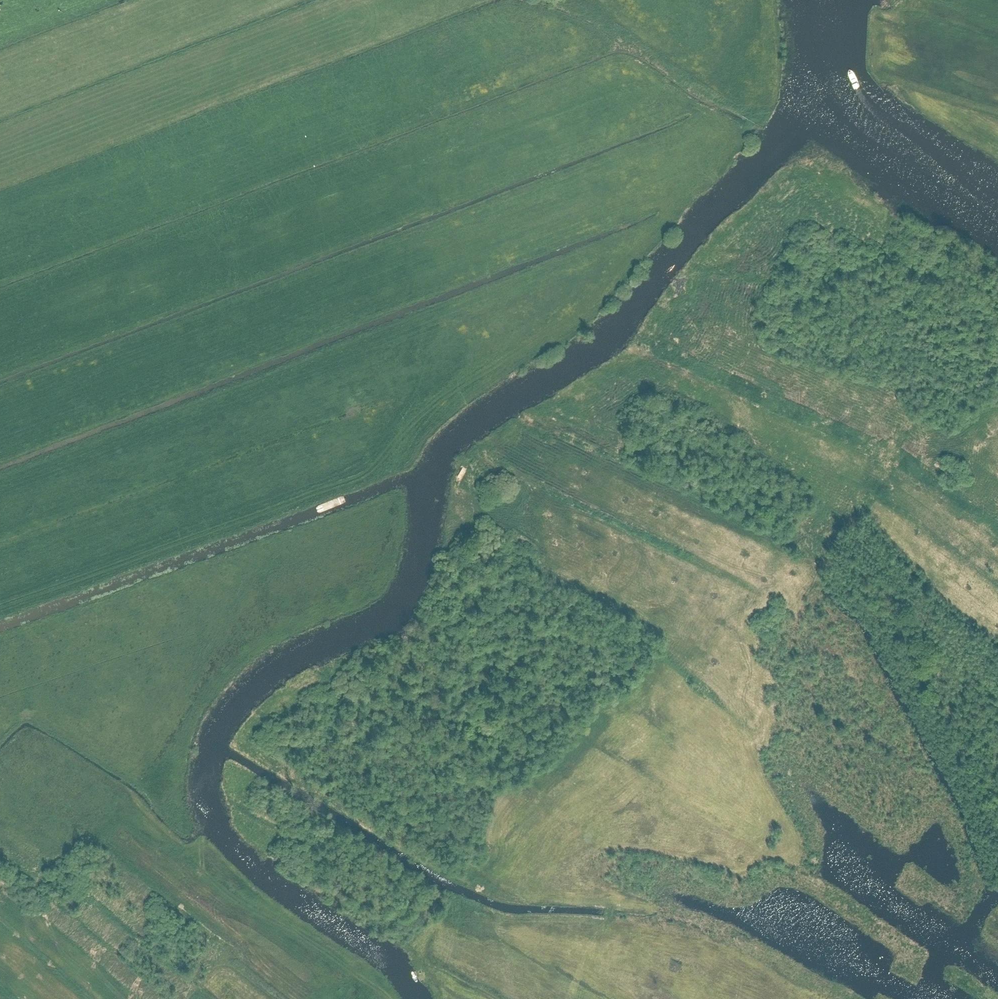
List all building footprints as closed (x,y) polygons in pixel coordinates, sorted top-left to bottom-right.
[(988,870),(995,876),(997,873),(997,869),(992,864),(988,870)]
